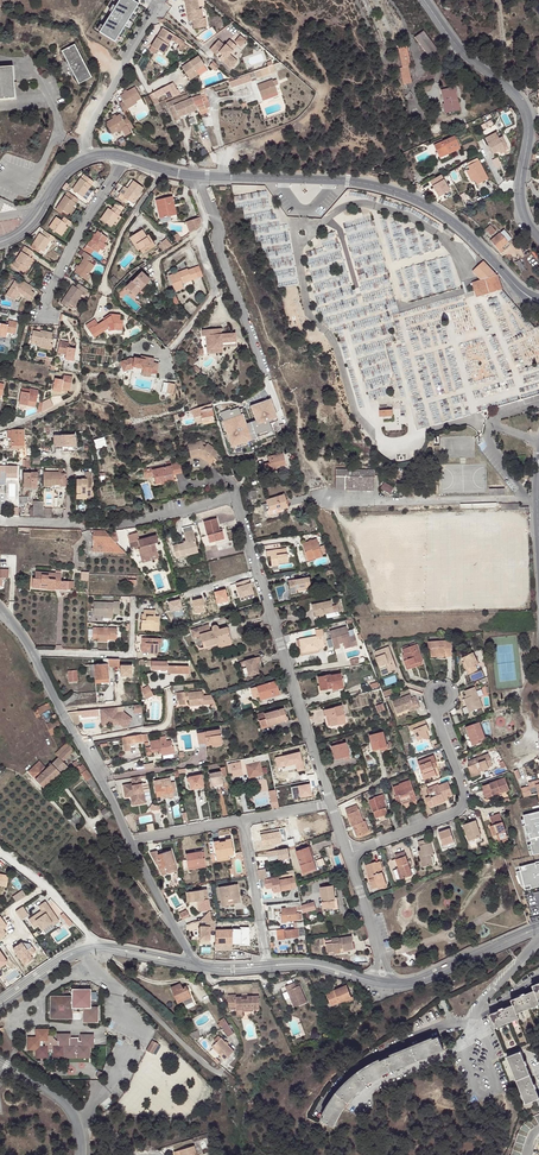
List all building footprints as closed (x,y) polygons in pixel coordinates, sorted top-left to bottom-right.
[(130,0),(119,0),(99,32),(113,41),(137,4),(130,0)] [(181,1),(183,1),(186,21),(191,20),(192,29),(205,27),(203,18),(201,18),(199,19),(197,9),(196,0),(181,0),(181,1)] [(368,0),(362,0),(368,14),(373,11),(368,0)] [(151,47),(163,54),(168,47),(167,47),(165,45),(172,34),(163,28),(151,47)] [(439,52),(424,31),(415,38),(429,58),(439,52)] [(165,45),(167,47),(172,39),(174,35),(172,34),(165,45)] [(239,46),(245,40),(239,34),(233,41),(239,46)] [(174,35),(172,39),(182,45),(179,49),(181,51),(183,48),(185,45),(186,43),(174,35)] [(220,60),(229,68),(236,61),(228,54),(235,46),(228,39),(223,45),(217,40),(208,49),(213,54),(216,50),(221,55),(223,56),(220,60)] [(411,66),(406,45),(398,47),(403,68),(400,68),(404,89),(407,89),(407,85),(411,83),(408,67),(411,66)] [(92,79),(75,47),(61,54),(79,86),(92,79)] [(197,72),(205,66),(199,56),(182,68),(189,79),(197,73),(197,72)] [(9,62),(0,63),(0,96),(12,95),(9,62)] [(219,67),(214,62),(209,67),(215,72),(219,67)] [(271,73),(268,66),(267,66),(254,71),(256,78),(271,73)] [(277,91),(272,79),(256,85),(261,97),(277,91)] [(120,100),(117,103),(123,113),(126,111),(124,106),(138,98),(132,87),(117,95),(120,100)] [(205,93),(205,88),(191,93),(193,98),(196,106),(197,105),(199,110),(207,108),(205,103),(203,104),(203,103),(207,101),(204,94),(205,93)] [(454,93),(456,93),(455,88),(441,91),(444,104),(443,105),(445,114),(461,111),(458,101),(456,102),(454,93)] [(179,119),(179,116),(197,109),(196,106),(193,98),(174,105),(170,107),(172,110),(175,120),(179,119)] [(133,128),(127,117),(123,119),(120,115),(105,123),(111,133),(126,126),(128,130),(133,128)] [(499,138),(497,132),(489,135),(492,141),(488,143),(493,153),(499,150),(500,153),(505,151),(504,148),(507,146),(503,136),(499,138)] [(122,137),(114,142),(116,147),(117,147),(124,148),(126,142),(122,137)] [(446,152),(448,155),(460,149),(454,137),(434,146),(438,156),(446,152)] [(467,171),(470,177),(473,175),(477,184),(488,179),(479,160),(468,166),(470,169),(467,171)] [(89,189),(94,182),(85,176),(82,180),(80,178),(72,190),(83,197),(89,189)] [(146,194),(136,187),(130,195),(126,201),(123,206),(128,210),(131,206),(135,209),(146,194)] [(85,199),(91,191),(89,189),(83,197),(85,199)] [(72,208),(77,201),(67,194),(57,208),(63,212),(70,217),(74,210),(72,208)] [(174,205),(172,195),(157,198),(161,217),(174,214),(172,206),(174,205)] [(118,231),(124,223),(121,221),(126,213),(121,209),(115,217),(111,214),(104,226),(114,233),(116,230),(118,231)] [(467,217),(461,212),(460,213),(460,212),(458,213),(465,220),(467,217)] [(65,227),(66,225),(68,227),(71,223),(63,218),(61,222),(55,218),(48,228),(58,236),(65,227)] [(198,218),(184,223),(188,235),(197,228),(200,222),(198,218)] [(496,231),(490,225),(485,229),(491,235),(496,231)] [(61,237),(67,229),(65,227),(58,236),(61,237)] [(151,242),(147,235),(143,228),(133,234),(141,249),(143,253),(156,245),(153,241),(151,242)] [(510,239),(503,230),(500,233),(507,241),(510,239)] [(53,242),(55,238),(45,231),(42,235),(39,233),(30,247),(39,253),(41,250),(43,252),(51,241),(53,242)] [(183,237),(179,232),(174,235),(179,240),(183,237)] [(502,246),(507,241),(500,233),(491,241),(501,253),(505,249),(502,246)] [(141,249),(133,234),(130,236),(138,250),(141,249)] [(107,250),(111,244),(101,237),(94,248),(93,247),(87,256),(94,261),(97,257),(100,253),(104,255),(106,256),(109,251),(107,250)] [(172,244),(167,238),(159,245),(163,250),(172,244)] [(23,272),(32,259),(30,257),(33,252),(28,249),(25,247),(12,265),(23,272)] [(92,281),(98,272),(93,268),(96,264),(87,258),(84,262),(87,265),(77,279),(91,288),(94,282),(92,281)] [(473,269),(481,279),(496,275),(485,260),(483,261),(473,269)] [(525,269),(520,260),(516,262),(521,271),(525,269)] [(188,269),(187,268),(168,275),(174,290),(174,291),(184,287),(183,283),(182,281),(191,278),(191,280),(198,277),(194,267),(188,269)] [(150,280),(141,272),(126,287),(134,296),(150,280)] [(501,289),(497,275),(496,275),(481,279),(472,282),(477,297),(501,289)] [(31,291),(33,288),(22,281),(20,284),(15,281),(5,296),(14,301),(19,293),(30,300),(35,294),(31,291)] [(73,311),(83,296),(87,299),(89,300),(91,296),(81,290),(79,293),(76,291),(64,309),(71,314),(73,311)] [(77,313),(87,299),(83,296),(73,311),(77,313)] [(122,323),(123,317),(112,317),(105,322),(106,323),(100,327),(96,322),(88,328),(96,341),(110,331),(111,334),(116,333),(116,331),(124,331),(125,323),(122,323)] [(132,319),(129,323),(136,328),(139,324),(132,319)] [(17,322),(8,321),(8,323),(8,325),(5,325),(0,324),(0,336),(5,337),(6,333),(14,335),(17,322)] [(221,327),(201,328),(202,334),(205,334),(211,334),(211,346),(222,345),(235,344),(235,331),(221,332),(221,327)] [(211,346),(211,334),(205,334),(206,352),(222,351),(222,345),(211,346)] [(54,350),(56,339),(47,337),(46,339),(43,338),(36,337),(34,347),(40,348),(39,352),(44,353),(43,354),(55,357),(56,350),(54,350)] [(74,362),(76,349),(68,347),(68,343),(60,341),(58,354),(66,355),(65,360),(74,362)] [(134,357),(129,356),(120,360),(123,370),(131,367),(132,367),(132,365),(142,367),(142,370),(151,371),(151,369),(156,370),(158,361),(153,360),(154,356),(145,355),(144,358),(140,357),(134,356),(134,357)] [(200,369),(195,363),(192,366),(196,371),(200,369)] [(71,390),(73,377),(64,376),(64,379),(64,381),(62,380),(55,379),(53,392),(62,393),(62,392),(63,388),(71,390)] [(174,382),(168,381),(166,391),(172,392),(174,382)] [(36,403),(38,391),(30,389),(30,390),(29,393),(21,392),(18,405),(27,406),(28,401),(36,403)] [(244,412),(241,413),(239,406),(230,409),(230,407),(220,411),(232,444),(257,436),(256,432),(267,428),(268,430),(273,429),(269,419),(278,416),(271,398),(251,405),(256,419),(247,422),(244,412)] [(393,415),(393,409),(388,409),(387,405),(380,406),(380,415),(393,415)] [(203,424),(214,422),(211,407),(196,409),(197,416),(201,415),(203,424)] [(23,417),(25,409),(18,408),(17,408),(16,415),(23,417)] [(25,445),(25,434),(25,429),(13,429),(13,430),(9,430),(9,435),(12,435),(12,441),(18,441),(18,445),(25,445)] [(76,445),(75,434),(63,434),(63,445),(76,445)] [(211,460),(216,452),(211,450),(212,448),(205,444),(203,448),(200,446),(199,442),(185,444),(188,457),(195,455),(194,454),(196,454),(199,456),(200,454),(206,459),(207,458),(211,460)] [(270,467),(275,466),(284,465),(282,453),(261,457),(262,464),(256,465),(257,472),(271,470),(270,467)] [(170,479),(176,478),(175,473),(184,472),(182,462),(174,463),(174,466),(156,469),(158,483),(164,482),(170,481),(170,479)] [(18,474),(18,465),(7,465),(7,473),(18,474)] [(378,490),(378,469),(339,468),(339,489),(378,490)] [(62,471),(44,471),(44,485),(53,485),(53,483),(61,483),(61,485),(66,486),(66,476),(62,476),(62,471)] [(88,493),(88,495),(94,495),(94,489),(93,489),(93,479),(97,479),(96,471),(86,471),(86,478),(82,478),(78,478),(78,495),(82,495),(82,493),(88,493)] [(24,487),(38,487),(38,473),(24,473),(24,487)] [(397,487),(388,482),(384,488),(387,490),(393,494),(397,487)] [(282,507),(282,509),(289,507),(285,494),(267,500),(268,503),(260,505),(262,512),(270,510),(271,514),(276,513),(275,509),(282,507)] [(35,509),(44,510),(44,501),(36,500),(35,509)] [(530,511),(530,507),(521,507),(521,503),(504,503),(504,509),(521,509),(521,511),(530,511)] [(228,540),(226,531),(225,528),(219,529),(216,518),(204,522),(210,545),(228,540)] [(125,553),(117,543),(106,530),(105,530),(94,530),(93,551),(125,553)] [(189,552),(196,550),(194,542),(195,541),(192,531),(182,534),(184,543),(172,547),(175,559),(190,555),(189,552)] [(132,548),(135,547),(139,546),(140,548),(138,549),(141,558),(152,555),(152,552),(156,551),(154,543),(158,542),(156,535),(130,542),(132,548)] [(315,556),(316,558),(323,556),(318,539),(303,543),(307,553),(308,558),(315,556)] [(279,563),(289,562),(287,547),(267,550),(268,555),(271,555),(272,561),(278,560),(279,563)] [(158,558),(156,551),(152,552),(152,555),(141,558),(142,563),(158,558)] [(89,580),(89,572),(82,571),(81,579),(89,580)] [(33,581),(32,585),(43,585),(43,577),(42,577),(42,575),(36,575),(35,581),(33,581)] [(51,578),(43,577),(43,585),(43,589),(47,589),(47,590),(52,590),(52,592),(65,593),(66,584),(59,584),(59,576),(51,576),(51,578)] [(136,586),(136,576),(128,576),(127,586),(136,586)] [(307,586),(312,585),(311,576),(290,580),(292,591),(298,590),(297,588),(307,586)] [(234,601),(230,587),(223,589),(222,584),(212,587),(217,604),(226,601),(227,603),(234,601)] [(173,606),(170,598),(161,600),(164,609),(173,606)] [(336,604),(335,599),(315,603),(317,613),(325,610),(326,613),(329,612),(330,617),(343,614),(340,603),(336,604)] [(103,615),(114,616),(114,614),(120,614),(120,602),(114,602),(114,603),(94,602),(94,615),(103,615)] [(152,627),(152,630),(159,630),(159,616),(155,615),(155,610),(143,609),(143,614),(141,614),(141,619),(143,619),(143,627),(152,627)] [(141,629),(152,630),(152,627),(143,627),(143,619),(141,619),(141,629)] [(218,643),(230,640),(227,628),(221,629),(221,627),(217,628),(217,627),(217,626),(216,626),(215,626),(214,627),(213,627),(213,629),(213,632),(211,632),(209,626),(198,628),(200,635),(202,642),(205,641),(206,646),(218,643)] [(108,637),(118,637),(118,628),(94,627),(93,639),(98,639),(98,641),(108,641),(108,639),(108,637)] [(322,645),(328,643),(326,633),(328,633),(327,627),(320,628),(321,635),(304,638),(305,644),(307,651),(323,648),(322,645)] [(349,627),(332,630),(336,647),(341,646),(340,642),(339,639),(343,639),(344,641),(345,645),(352,644),(353,646),(359,645),(356,636),(351,637),(349,627)] [(158,644),(161,644),(161,638),(142,638),(142,643),(146,643),(146,647),(142,647),(142,654),(145,654),(145,652),(151,652),(151,653),(158,654),(158,644)] [(445,654),(446,656),(446,658),(452,657),(450,639),(428,642),(429,648),(430,648),(432,648),(432,651),(430,651),(431,658),(437,657),(437,655),(445,654)] [(412,665),(422,661),(424,660),(418,643),(403,649),(407,659),(405,660),(409,670),(413,668),(412,665)] [(391,669),(392,671),(399,668),(390,647),(377,652),(379,658),(377,659),(383,673),(390,671),(389,670),(391,669)] [(479,663),(474,653),(463,658),(466,663),(463,664),(469,675),(478,670),(476,665),(479,663)] [(108,663),(107,658),(104,658),(104,663),(94,664),(95,678),(109,677),(108,665),(108,663)] [(247,662),(252,677),(261,674),(258,664),(257,659),(247,662)] [(167,661),(152,661),(152,665),(152,669),(158,669),(167,669),(167,666),(167,665),(167,661)] [(189,667),(167,666),(167,669),(167,674),(190,675),(189,667)] [(393,673),(392,671),(391,669),(389,670),(390,671),(383,673),(384,677),(393,673)] [(77,682),(76,670),(67,671),(68,682),(77,682)] [(330,685),(331,690),(343,686),(339,672),(329,675),(329,674),(316,677),(319,690),(327,688),(326,685),(330,685)] [(275,685),(275,681),(257,686),(259,696),(260,699),(272,696),(275,695),(274,693),(280,692),(278,684),(275,685)] [(46,694),(40,684),(34,687),(40,697),(46,694)] [(320,693),(331,690),(330,685),(326,685),(327,688),(319,690),(320,693)] [(154,696),(148,686),(141,690),(144,696),(147,700),(154,696)] [(259,696),(257,686),(250,688),(253,698),(259,696)] [(483,706),(475,686),(465,690),(468,697),(464,698),(470,712),(483,706)] [(394,693),(392,688),(384,691),(386,696),(394,693)] [(185,697),(184,693),(184,691),(177,692),(177,694),(176,694),(177,701),(178,701),(179,706),(185,705),(185,701),(185,697)] [(203,698),(202,691),(188,693),(189,697),(189,700),(190,706),(204,704),(203,698)] [(417,706),(419,710),(423,708),(419,697),(414,698),(413,694),(395,701),(399,713),(412,709),(417,706)] [(53,706),(50,700),(33,709),(36,717),(41,715),(40,712),(53,706)] [(325,709),(327,715),(328,715),(331,724),(338,723),(337,722),(341,721),(341,723),(347,721),(342,704),(325,709)] [(117,707),(100,709),(101,720),(114,719),(118,723),(124,728),(132,720),(124,713),(117,713),(117,707)] [(288,720),(284,708),(265,714),(268,726),(288,720)] [(262,728),(268,726),(265,714),(258,716),(262,728)] [(60,723),(58,718),(46,724),(48,728),(60,723)] [(431,731),(427,720),(411,726),(413,730),(416,729),(420,741),(431,737),(429,732),(431,731)] [(467,726),(470,734),(473,734),(474,737),(472,737),(468,739),(471,746),(482,742),(481,739),(487,736),(480,720),(467,726)] [(211,743),(221,741),(219,729),(197,733),(199,744),(205,742),(206,745),(211,744),(211,743)] [(387,744),(387,747),(390,746),(389,743),(386,743),(383,730),(369,733),(372,748),(381,746),(387,744)] [(148,741),(147,734),(122,737),(123,744),(125,751),(132,750),(131,743),(148,741)] [(166,738),(160,739),(149,740),(150,746),(145,747),(147,755),(151,754),(151,751),(161,750),(161,753),(173,751),(171,740),(166,740),(166,738)] [(335,758),(350,754),(347,741),(332,745),(335,758)] [(34,780),(43,789),(66,767),(62,762),(74,751),(69,747),(67,743),(54,755),(57,758),(46,769),(38,762),(27,773),(34,780)] [(472,773),(481,769),(480,767),(482,766),(484,770),(491,767),(490,766),(494,764),(490,752),(469,760),(471,765),(469,765),(472,773)] [(351,758),(350,754),(335,758),(336,762),(351,758)] [(434,763),(437,762),(439,760),(436,754),(420,761),(424,772),(426,771),(428,778),(438,774),(436,768),(434,763)] [(234,774),(243,772),(242,767),(240,767),(239,761),(231,762),(234,774)] [(264,774),(261,761),(247,764),(249,777),(264,774)] [(226,775),(225,767),(220,768),(220,771),(209,773),(211,785),(223,783),(222,776),(226,775)] [(203,786),(201,774),(189,777),(191,788),(203,786)] [(140,775),(131,776),(132,782),(123,784),(125,796),(131,795),(133,804),(146,802),(146,801),(144,791),(143,791),(140,775)] [(171,776),(154,780),(157,796),(163,795),(163,793),(173,791),(172,781),(171,776)] [(499,789),(500,792),(509,789),(504,776),(482,784),(487,797),(493,795),(492,792),(499,789)] [(528,782),(529,785),(521,787),(523,797),(538,793),(538,794),(538,779),(528,782)] [(411,799),(412,801),(418,799),(412,780),(401,783),(401,785),(395,787),(398,796),(396,797),(399,805),(404,804),(403,801),(411,799)] [(445,798),(448,797),(454,794),(449,782),(440,786),(439,784),(429,789),(431,794),(437,792),(438,795),(433,798),(433,796),(427,798),(431,808),(436,806),(435,804),(440,802),(441,804),(446,801),(445,798)] [(278,800),(276,789),(269,791),(271,802),(278,800)] [(384,800),(385,799),(387,799),(384,793),(375,796),(375,797),(371,799),(377,815),(381,814),(382,815),(390,813),(388,806),(386,807),(384,800)] [(364,820),(358,803),(346,807),(353,825),(356,824),(357,827),(356,828),(359,835),(369,831),(366,820),(364,820)] [(106,808),(99,813),(105,820),(112,816),(106,808)] [(326,825),(323,810),(317,812),(319,827),(326,825)] [(508,838),(500,813),(490,816),(493,824),(491,825),(494,835),(499,833),(502,840),(508,838)] [(470,840),(480,836),(482,835),(476,819),(464,824),(470,840)] [(445,845),(456,841),(452,828),(441,831),(445,845)] [(281,842),(279,830),(260,834),(262,845),(281,842)] [(482,840),(480,836),(470,840),(472,844),(482,840)] [(221,839),(216,840),(219,857),(231,855),(231,853),(236,852),(233,837),(228,838),(228,839),(221,840),(221,839)] [(422,844),(423,848),(424,854),(420,855),(423,866),(435,863),(432,853),(435,853),(432,842),(431,842),(430,838),(419,840),(420,845),(422,844)] [(311,862),(314,861),(309,846),(295,851),(303,873),(313,869),(311,862)] [(289,858),(289,853),(288,848),(268,851),(269,856),(278,855),(278,860),(289,858)] [(156,850),(148,852),(155,864),(156,864),(157,867),(156,867),(160,875),(166,873),(176,870),(174,862),(173,862),(169,850),(157,853),(156,850)] [(205,863),(203,850),(185,852),(187,865),(205,863)] [(395,854),(400,868),(404,878),(413,875),(406,851),(395,854)] [(378,883),(386,880),(383,872),(385,872),(381,861),(377,863),(376,861),(365,865),(373,889),(379,887),(378,883)] [(404,878),(400,868),(394,870),(398,880),(404,878)] [(258,870),(259,879),(267,878),(266,873),(265,873),(264,869),(258,870)] [(280,890),(278,876),(271,878),(272,879),(265,880),(266,887),(272,886),(273,891),(280,890)] [(8,891),(11,880),(0,877),(0,888),(8,891)] [(245,901),(242,883),(222,887),(223,894),(225,893),(227,905),(245,901)] [(330,897),(334,897),(332,884),(319,887),(322,906),(331,904),(330,897)] [(188,902),(196,900),(199,900),(201,911),(210,909),(207,889),(187,892),(188,902)] [(23,891),(14,898),(18,903),(28,897),(23,891)] [(55,916),(45,901),(39,906),(42,910),(43,911),(38,915),(37,913),(28,919),(34,927),(38,924),(42,929),(52,922),(50,919),(55,916)] [(317,908),(315,901),(303,904),(305,912),(317,908)] [(283,908),(283,915),(286,915),(287,921),(301,919),(301,913),(296,914),(295,907),(283,908)] [(24,908),(17,913),(23,921),(30,916),(24,908)] [(186,909),(178,912),(181,919),(189,916),(186,909)] [(55,916),(50,919),(52,922),(54,925),(59,921),(55,916)] [(284,931),(284,929),(277,929),(277,935),(284,935),(285,937),(303,936),(302,932),(305,932),(304,928),(298,929),(284,931)] [(217,943),(234,943),(242,943),(241,929),(211,930),(211,936),(200,936),(200,941),(217,941),(217,943)] [(332,942),(326,942),(327,951),(334,950),(335,953),(340,952),(340,949),(354,947),(352,935),(338,937),(338,936),(332,937),(332,942)] [(152,964),(140,962),(139,969),(149,971),(150,966),(151,966),(152,964)] [(296,981),(287,985),(289,990),(291,989),(293,996),(292,997),(296,1006),(308,1002),(301,985),(298,986),(296,981)] [(189,995),(184,985),(181,986),(179,982),(168,987),(176,1002),(182,999),(185,1005),(192,1001),(189,995)] [(353,996),(347,983),(327,992),(332,1003),(339,1000),(340,1001),(353,996)] [(531,986),(533,991),(510,1000),(512,1005),(489,1014),(494,1028),(518,1018),(516,1014),(538,1004),(537,1000),(538,999),(538,983),(531,986)] [(82,1011),(82,1015),(83,1025),(97,1024),(97,1010),(91,1010),(90,992),(71,992),(71,1000),(51,1000),(51,1022),(72,1022),(72,1015),(72,1011),(82,1011)] [(233,993),(225,993),(226,1007),(234,1007),(234,1014),(241,1014),(241,1009),(245,1009),(251,1008),(251,1007),(257,1007),(256,994),(245,994),(245,996),(239,996),(239,995),(233,995),(233,993)] [(221,1016),(216,1019),(217,1021),(215,1022),(216,1025),(219,1024),(225,1034),(231,1031),(221,1016)] [(195,1028),(185,1032),(191,1037),(197,1035),(195,1028)] [(437,1036),(436,1034),(405,1046),(379,1056),(370,1060),(363,1063),(356,1067),(350,1072),(344,1076),(340,1079),(336,1084),(333,1088),(329,1095),(319,1111),(331,1118),(340,1102),(344,1096),(349,1091),(353,1087),(358,1082),(363,1080),(368,1076),(374,1073),(442,1047),(439,1040),(441,1039),(440,1036),(437,1036)] [(33,1053),(39,1054),(39,1062),(47,1062),(47,1060),(50,1058),(55,1058),(55,1062),(62,1062),(62,1060),(64,1057),(69,1057),(69,1061),(76,1061),(76,1058),(80,1058),(80,1061),(87,1061),(87,1057),(91,1057),(91,1051),(94,1051),(94,1040),(83,1040),(83,1046),(80,1046),(80,1042),(71,1042),(71,1040),(60,1040),(60,1046),(53,1046),(53,1040),(48,1040),(48,1035),(38,1035),(38,1042),(29,1042),(30,1051),(32,1051),(33,1053)] [(218,1036),(208,1045),(222,1058),(231,1049),(218,1036)] [(153,1053),(158,1042),(151,1039),(146,1050),(153,1053)] [(519,1052),(506,1058),(525,1106),(537,1101),(538,1104),(538,1099),(519,1052)] [(534,1117),(528,1120),(524,1123),(521,1126),(519,1130),(517,1134),(516,1138),(514,1144),(511,1154),(522,1154),(526,1142),(527,1137),(529,1133),(531,1131),(534,1128),(538,1126),(538,1125),(538,1115),(534,1117)] [(194,1145),(174,1151),(175,1154),(197,1154),(194,1145)]
